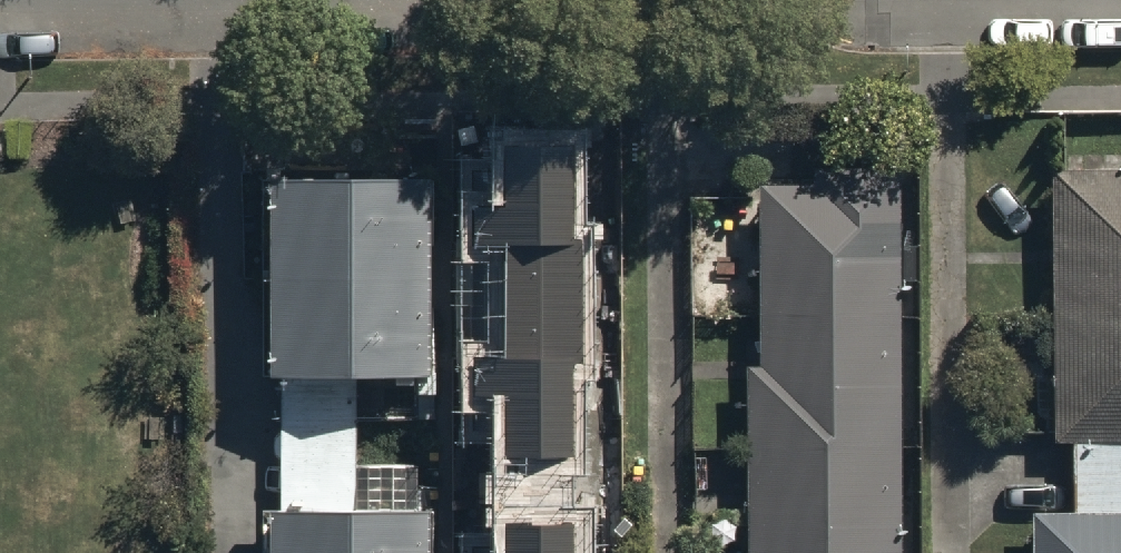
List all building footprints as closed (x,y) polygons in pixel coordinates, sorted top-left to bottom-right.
[(574,239),(573,147),(509,148),(510,209),(478,209),(478,245),(509,244),(510,361),(480,362),(480,403),(507,402),(508,459),(574,458),(573,363),(584,363),(582,239),(574,239)] [(741,366),(742,552),(895,552),(891,164),(806,164),(807,185),(752,185),(753,366),(741,366)] [(428,167),(267,167),(267,368),(282,366),(361,367),(429,367),(428,167)] [(1049,167),(1049,442),(1069,441),(1120,441),(1120,167),(1049,167)] [(361,367),(282,366),(280,493),(359,493),(361,367)] [(1069,441),(1069,518),(1120,518),(1120,441),(1069,441)] [(280,493),(280,552),(424,552),(424,493),(359,493),(280,493)] [(1028,518),(1029,552),(1120,552),(1120,518),(1069,518),(1028,518)] [(573,524),(509,524),(509,552),(573,552),(573,524)]
